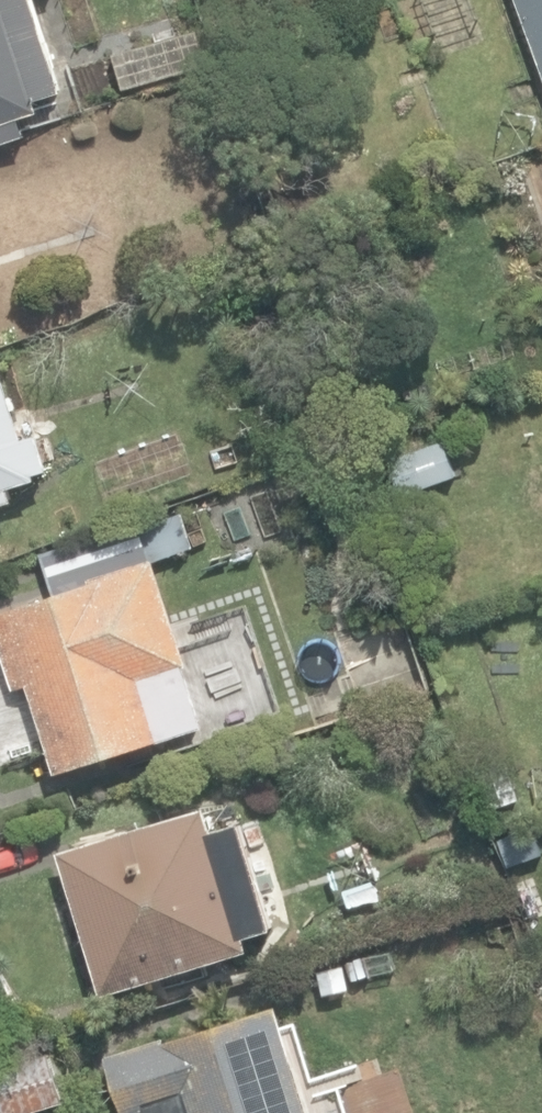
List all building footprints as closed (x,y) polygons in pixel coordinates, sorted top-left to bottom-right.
[(43,113),(39,102),(66,94),(37,0),(0,0),(0,126),(43,113)] [(541,68),(541,0),(517,0),(541,68)] [(16,501),(12,487),(41,478),(40,475),(54,471),(41,433),(28,437),(0,350),(0,506),(16,501)] [(58,774),(152,743),(158,760),(183,752),(177,736),(208,726),(188,665),(191,663),(158,561),(196,549),(184,512),(143,526),(141,520),(41,553),(56,595),(0,614),(0,640),(16,689),(29,685),(58,774)] [(519,797),(506,754),(465,767),(478,810),(519,797)] [(61,852),(106,995),(253,949),(249,935),(275,927),(244,823),(217,831),(209,806),(61,852)] [(346,987),(373,977),(365,956),(339,966),(346,987)] [(281,1004),(108,1056),(125,1112),(314,1112),(281,1004)] [(69,1098),(54,1051),(0,1067),(0,1112),(20,1112),(69,1098)]
